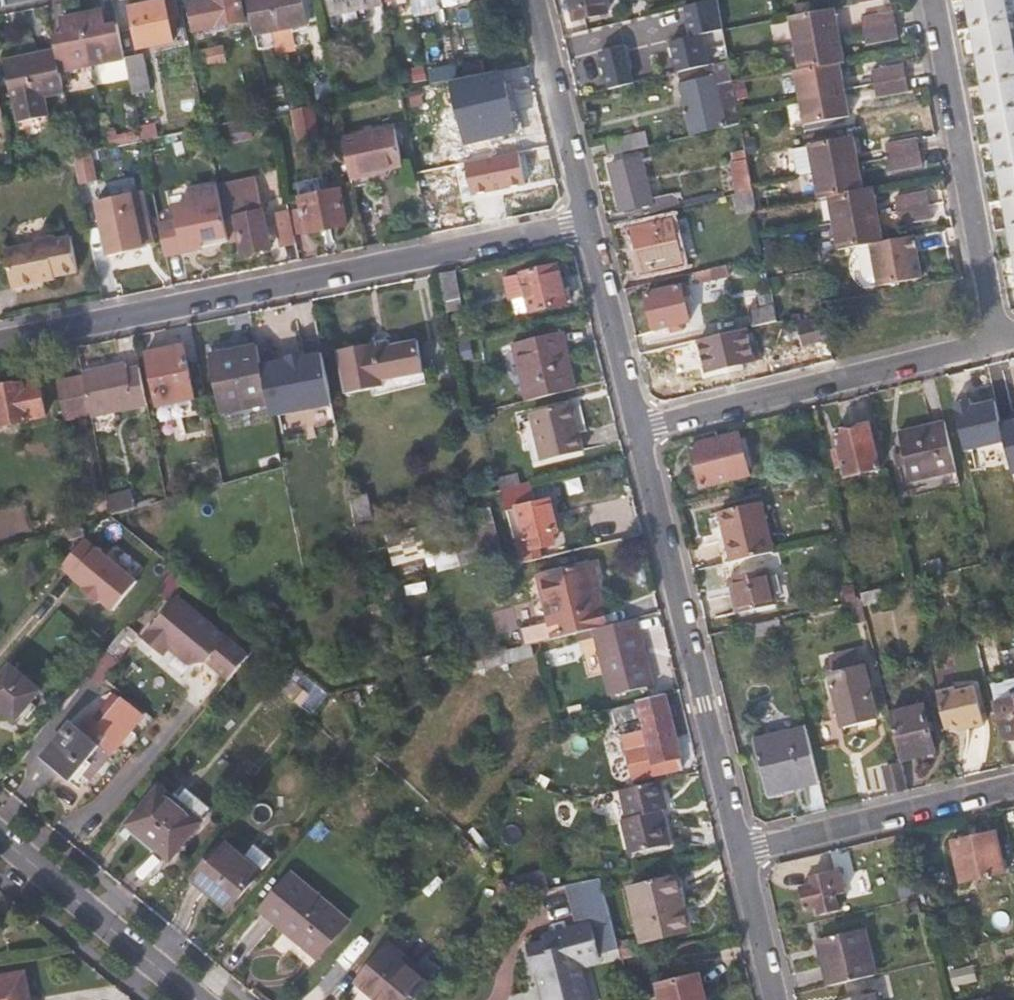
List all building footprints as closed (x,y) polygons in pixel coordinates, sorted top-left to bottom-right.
[(182,0),(181,0),(168,3),(167,1),(130,8),(135,28),(185,19),(182,0)] [(242,0),(205,0),(191,3),(196,33),(246,23),(242,0)] [(304,0),(248,0),(255,37),(309,26),(304,0)] [(368,0),(328,0),(332,17),(370,9),(368,0)] [(575,19),(622,8),(620,0),(571,0),(575,19)] [(688,4),(696,34),(724,27),(718,0),(705,0),(688,4)] [(1006,0),(984,0),(968,3),(973,30),(1010,23),(1006,0)] [(896,25),(893,11),(854,19),(857,32),(896,25)] [(125,52),(119,25),(105,28),(101,12),(81,16),(92,67),(126,59),(125,52)] [(826,39),(821,12),(789,18),(794,45),(826,39)] [(53,38),(54,47),(56,53),(60,73),(92,67),(81,16),(62,20),(65,35),(53,38)] [(1010,23),(973,30),(978,59),(1013,52),(1013,47),(1010,23)] [(898,38),(896,25),(857,32),(860,46),(898,38)] [(699,35),(670,42),(678,72),(706,65),(699,35)] [(831,64),(826,39),(794,45),(800,70),(826,65),(831,64)] [(629,41),(602,48),(612,88),(639,81),(629,41)] [(151,93),(142,48),(125,52),(126,59),(134,96),(151,93)] [(227,61),(225,48),(200,53),(202,66),(227,61)] [(978,59),(983,87),(1013,81),(1013,52),(978,59)] [(64,94),(60,73),(56,53),(7,62),(19,122),(49,115),(46,98),(64,94)] [(905,77),(903,64),(864,71),(866,85),(905,77)] [(831,92),(826,65),(800,70),(794,72),(799,98),(831,92)] [(681,81),(692,132),(729,124),(718,73),(681,81)] [(908,91),(905,77),(866,85),(869,98),(908,91)] [(983,87),(989,116),(1013,111),(1013,81),(983,87)] [(516,133),(506,85),(457,96),(467,144),(516,133)] [(836,119),(831,92),(799,98),(805,126),(827,122),(836,119)] [(326,126),(323,111),(315,113),(315,111),(295,115),(300,141),(320,137),(318,127),(326,126)] [(989,116),(994,144),(1013,140),(1013,111),(989,116)] [(159,139),(156,124),(141,127),(143,142),(157,139),(159,139)] [(98,151),(94,131),(73,136),(77,155),(98,151)] [(403,168),(395,131),(344,141),(352,180),(390,172),(392,170),(403,168)] [(641,149),(638,136),(606,144),(610,157),(641,149)] [(919,151),(917,137),(877,145),(880,159),(919,151)] [(160,152),(157,139),(143,142),(147,155),(160,152)] [(846,166),(840,139),(808,146),(813,173),(846,166)] [(994,144),(999,172),(1013,169),(1013,140),(994,144)] [(118,162),(115,148),(98,151),(77,155),(83,184),(96,181),(94,167),(118,162)] [(922,165),(919,151),(880,159),(883,172),(922,165)] [(653,216),(640,161),(613,168),(626,222),(653,216)] [(755,193),(748,162),(736,164),(741,196),(755,193)] [(850,192),(846,166),(813,173),(818,198),(828,196),(850,192)] [(999,172),(1005,201),(1013,199),(1013,169),(999,172)] [(271,249),(257,182),(219,190),(226,221),(235,219),(243,255),(271,249)] [(303,190),(305,198),(300,199),(308,235),(349,226),(342,191),(333,193),(331,184),(303,190)] [(866,216),(861,190),(850,192),(828,196),(834,223),(866,216)] [(930,204),(927,190),(887,198),(889,212),(930,204)] [(758,212),(755,193),(741,196),(733,198),(738,216),(758,212)] [(150,243),(138,195),(98,203),(110,257),(144,251),(143,245),(150,243)] [(297,244),(287,197),(273,200),(283,246),(297,244)] [(1005,201),(1010,232),(1013,231),(1013,199),(1005,201)] [(932,218),(930,204),(889,212),(892,227),(932,218)] [(689,263),(677,216),(633,227),(645,274),(689,263)] [(871,243),(866,216),(834,223),(839,250),(871,243)] [(219,261),(213,231),(188,237),(186,228),(176,230),(183,268),(219,261)] [(913,280),(906,237),(871,243),(879,286),(913,280)] [(16,289),(43,284),(59,281),(58,278),(82,274),(74,238),(60,241),(59,238),(37,242),(38,245),(8,251),(16,289)] [(567,305),(559,266),(522,275),(531,313),(567,305)] [(462,299),(457,272),(440,276),(448,314),(462,311),(460,300),(462,299)] [(690,324),(682,288),(649,296),(657,332),(690,324)] [(780,322),(777,307),(755,312),(759,328),(780,322)] [(830,342),(825,321),(797,322),(803,348),(830,342)] [(755,362),(748,331),(699,342),(707,373),(755,362)] [(576,390),(562,333),(515,346),(528,402),(576,390)] [(424,372),(418,342),(393,346),(392,341),(339,351),(347,394),(385,386),(384,380),(424,372)] [(195,400),(184,347),(147,354),(159,407),(195,400)] [(269,404),(259,357),(241,361),(243,367),(227,371),(223,353),(210,355),(223,414),(269,404)] [(149,407),(139,360),(130,361),(128,357),(83,366),(93,417),(149,407)] [(41,383),(29,385),(29,383),(0,389),(0,428),(32,423),(31,419),(48,415),(41,383)] [(969,399),(951,403),(963,451),(1002,442),(998,423),(992,400),(971,405),(969,399)] [(582,451),(570,404),(533,414),(545,461),(582,451)] [(998,423),(1002,442),(1010,475),(1013,474),(1013,419),(998,423)] [(957,472),(945,426),(901,436),(905,455),(896,458),(899,469),(908,467),(912,483),(957,472)] [(880,471),(870,427),(837,435),(847,479),(880,471)] [(750,477),(741,436),(691,447),(701,489),(750,477)] [(109,503),(102,463),(85,467),(93,506),(109,503)] [(168,501),(163,479),(143,483),(145,494),(109,503),(112,516),(168,501)] [(560,533),(551,501),(536,504),(530,483),(500,491),(506,513),(516,510),(522,537),(513,539),(519,562),(530,559),(528,553),(558,545),(555,534),(560,533)] [(775,553),(763,504),(720,514),(725,534),(718,536),(726,565),(775,553)] [(501,554),(490,510),(451,520),(462,564),(501,554)] [(643,535),(638,514),(607,522),(612,542),(643,535)] [(85,536),(82,525),(67,529),(70,540),(85,536)] [(385,562),(392,542),(382,538),(376,559),(385,562)] [(594,630),(600,628),(607,626),(605,616),(597,617),(592,595),(598,593),(603,577),(599,562),(536,578),(546,623),(536,626),(540,643),(594,630)] [(169,601),(188,579),(176,569),(158,591),(169,601)] [(776,606),(769,571),(730,581),(738,615),(776,606)] [(252,657),(180,597),(145,639),(166,656),(175,646),(181,652),(179,655),(192,666),(211,662),(232,680),(252,657)] [(653,686),(636,619),(607,626),(600,628),(594,630),(610,697),(653,686)] [(540,643),(536,626),(521,629),(525,647),(531,645),(540,643)] [(120,660),(139,638),(127,629),(109,651),(120,660)] [(466,675),(534,657),(531,645),(525,647),(463,662),(466,675)] [(100,686),(120,660),(109,651),(88,676),(100,686)] [(43,691),(13,667),(0,682),(0,709),(16,722),(43,691)] [(878,722),(864,667),(831,675),(844,730),(878,722)] [(310,697),(287,677),(278,688),(301,707),(310,697)] [(985,726),(976,689),(958,693),(956,689),(938,694),(948,734),(955,732),(956,734),(985,726)] [(685,770),(667,699),(640,706),(646,731),(622,737),(634,783),(656,777),(685,770)] [(994,706),(1002,742),(1013,739),(1013,701),(994,706)] [(92,783),(144,720),(122,702),(101,726),(94,720),(82,734),(73,726),(45,760),(72,783),(80,774),(92,783)] [(937,756),(925,707),(891,716),(903,764),(937,756)] [(820,784),(807,730),(755,742),(768,796),(820,784)] [(909,791),(903,764),(890,767),(896,795),(909,791)] [(664,809),(656,777),(634,783),(617,787),(625,818),(619,819),(628,853),(667,843),(661,819),(658,820),(655,811),(664,809)] [(203,824),(160,788),(128,826),(171,862),(203,824)] [(1005,875),(997,836),(953,845),(962,884),(1005,875)] [(263,872),(225,842),(192,881),(230,912),(263,872)] [(615,873),(612,862),(598,865),(601,877),(615,873)] [(601,877),(598,865),(582,869),(585,880),(601,877)] [(845,895),(839,872),(811,878),(813,886),(800,889),(806,912),(815,910),(817,917),(841,911),(837,897),(845,895)] [(350,922),(292,875),(262,912),(319,960),(350,922)] [(689,931),(678,878),(630,890),(642,942),(689,931)] [(581,969),(602,964),(599,957),(621,952),(602,879),(568,888),(578,928),(544,937),(546,943),(527,948),(534,975),(537,975),(543,999),(589,999),(581,969)] [(876,977),(864,932),(818,944),(829,988),(876,977)] [(400,960),(405,956),(391,944),(357,984),(375,999),(415,999),(428,986),(400,960)] [(25,973),(0,977),(0,999),(30,999),(25,973)] [(701,976),(658,987),(661,998),(654,999),(707,999),(701,976)]
